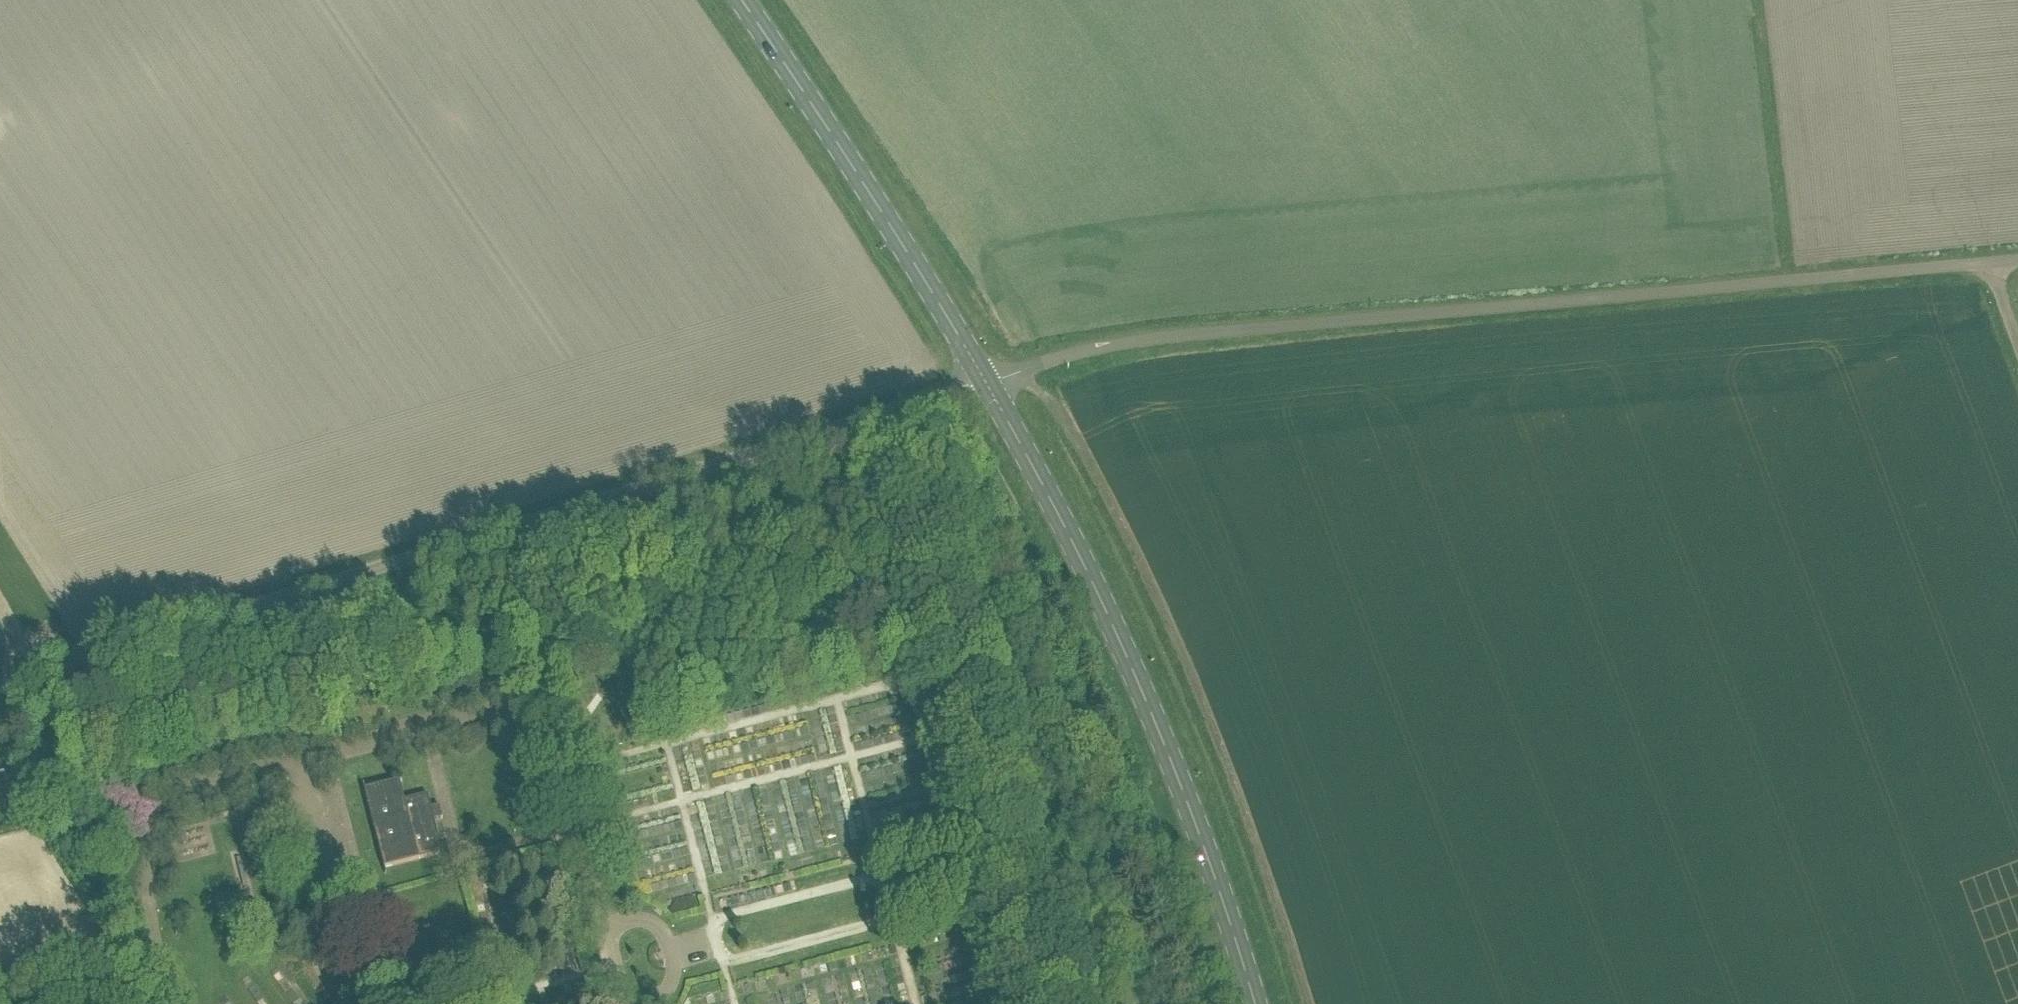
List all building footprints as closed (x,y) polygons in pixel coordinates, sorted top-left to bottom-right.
[(3,804),(1,796),(12,792),(14,799),(13,799),(14,800),(5,772),(0,773),(0,805),(3,804)] [(363,785),(362,785),(385,875),(386,875),(384,869),(442,854),(433,821),(442,819),(438,806),(430,808),(427,796),(401,802),(396,784),(402,783),(401,782),(365,791),(363,785)] [(876,820),(881,846),(917,839),(913,820),(890,825),(889,817),(876,820)]
